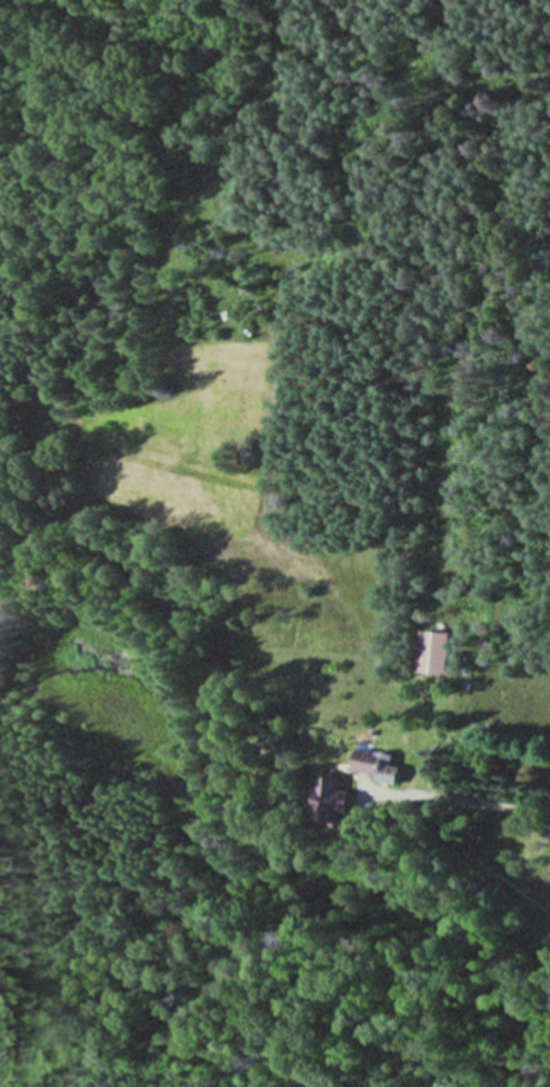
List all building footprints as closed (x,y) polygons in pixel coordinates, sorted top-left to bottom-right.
[(449,673),(449,632),(420,632),(420,673),(449,673)] [(403,767),(395,767),(396,754),(361,751),(359,772),(381,774),(380,784),(401,785),(403,767)] [(341,813),(355,813),(355,794),(342,793),(342,779),(321,779),(321,822),(341,822),(341,813)]
